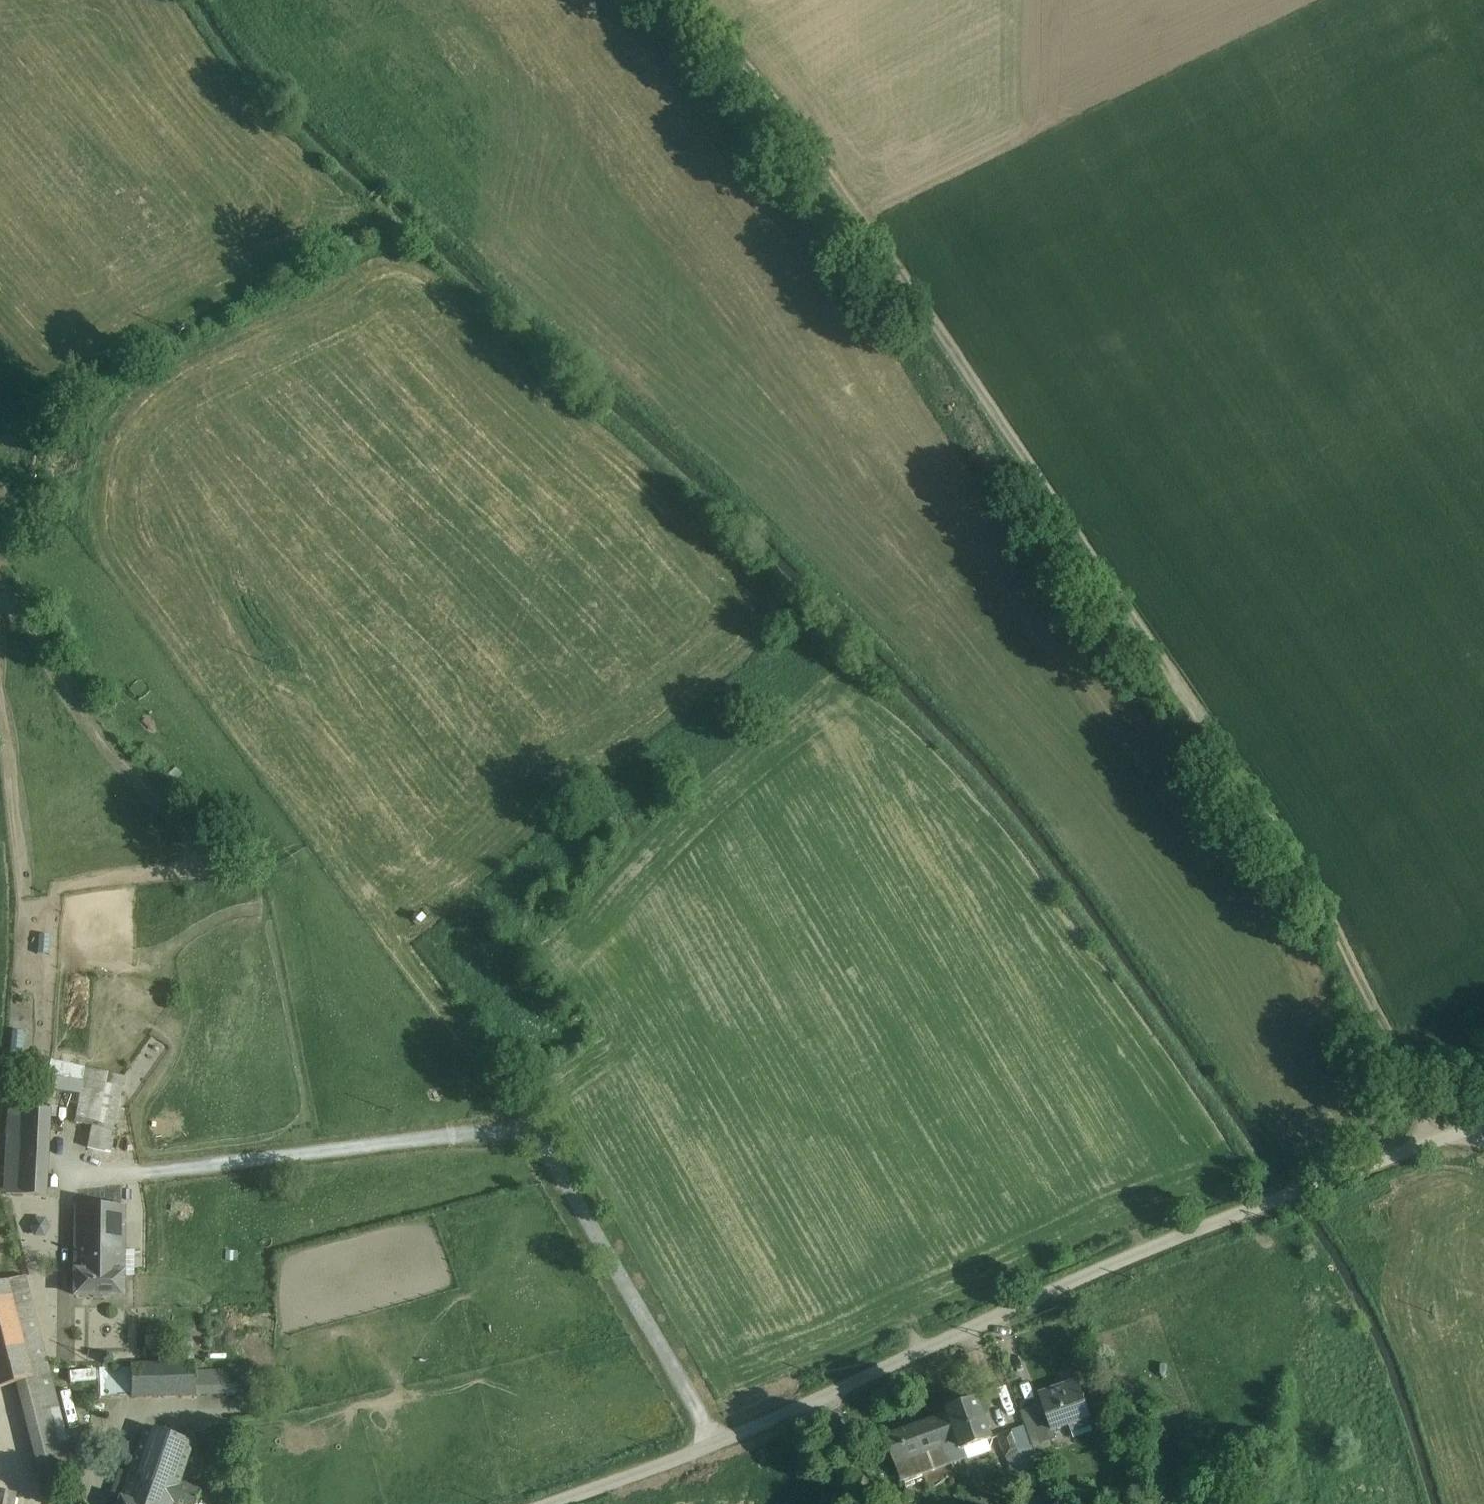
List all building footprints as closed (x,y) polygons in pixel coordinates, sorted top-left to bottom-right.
[(84,1084),(87,1070),(70,1065),(66,1080),(84,1084)] [(76,1124),(92,1128),(112,1132),(123,1078),(87,1070),(84,1084),(76,1124)] [(50,1110),(11,1108),(6,1195),(45,1198),(50,1110)] [(110,1143),(112,1132),(92,1128),(87,1149),(109,1155),(112,1143),(110,1143)] [(75,1207),(75,1273),(122,1275),(122,1207),(75,1207)] [(122,1299),(122,1275),(75,1273),(75,1297),(122,1299)] [(0,1283),(0,1388),(18,1384),(42,1482),(75,1473),(25,1277),(0,1283)] [(195,1363),(131,1365),(132,1382),(133,1396),(196,1395),(195,1372),(195,1363)] [(228,1371),(195,1372),(196,1395),(229,1394),(228,1376),(228,1371)] [(250,1375),(228,1376),(229,1394),(251,1393),(250,1375)] [(1081,1377),(1040,1391),(1052,1428),(1093,1415),(1081,1377)] [(133,1396),(132,1382),(98,1383),(98,1397),(133,1396)] [(949,1413),(879,1435),(893,1481),(967,1458),(964,1447),(995,1437),(981,1393),(946,1405),(949,1413)] [(1042,1404),(1022,1411),(1034,1448),(1054,1442),(1042,1404)] [(147,1426),(132,1467),(180,1485),(195,1443),(147,1426)] [(1021,1450),(1013,1429),(998,1435),(1006,1455),(1021,1450)] [(1030,1447),(1006,1456),(1018,1488),(1041,1480),(1030,1447)] [(120,1499),(135,1503),(173,1503),(180,1485),(132,1467),(120,1499)] [(173,1503),(197,1503),(201,1492),(180,1485),(173,1503)]
